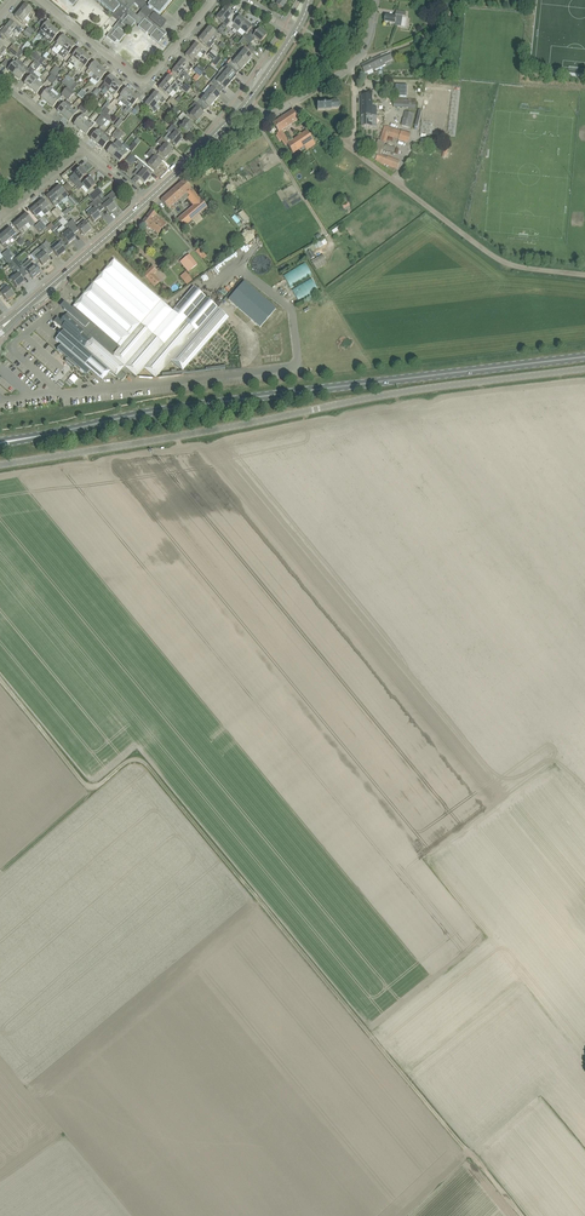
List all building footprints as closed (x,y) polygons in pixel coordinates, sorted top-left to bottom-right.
[(113,14),(112,15),(119,21),(107,36),(115,43),(117,40),(119,42),(126,34),(125,33),(128,29),(129,30),(136,22),(140,26),(138,27),(146,33),(147,32),(151,36),(150,37),(158,43),(167,33),(161,28),(167,21),(159,15),(172,0),(97,0),(113,14)] [(285,0),(279,0),(278,1),(276,0),(274,0),(272,3),(283,9),(287,1),(285,0)] [(25,5),(20,11),(27,17),(30,13),(33,16),(36,13),(25,5)] [(229,24),(236,15),(235,17),(232,15),(233,14),(225,8),(217,18),(227,26),(229,24)] [(15,17),(20,20),(26,25),(28,23),(25,20),(27,17),(20,11),(15,17)] [(385,22),(395,24),(394,26),(401,27),(403,16),(405,17),(406,12),(396,11),(396,15),(397,16),(396,17),(386,16),(385,22)] [(231,30),(233,28),(237,32),(240,29),(246,22),(239,16),(237,19),(235,17),(236,15),(229,24),(227,26),(231,30)] [(10,22),(6,28),(16,37),(19,34),(21,31),(15,26),(10,22)] [(246,22),(240,29),(245,33),(243,36),(242,36),(247,39),(253,31),(252,32),(250,30),(252,27),(246,22)] [(38,34),(41,36),(44,39),(53,28),(47,23),(43,28),(38,34)] [(26,30),(32,36),(35,32),(28,27),(26,30)] [(13,34),(16,37),(6,28),(1,34),(5,38),(11,43),(14,45),(16,42),(10,38),(13,34)] [(53,28),(44,39),(47,35),(50,38),(47,41),(50,44),(55,37),(59,33),(53,28)] [(209,28),(204,34),(214,42),(216,39),(219,36),(214,31),(209,28)] [(253,31),(247,39),(249,36),(254,40),(255,37),(261,42),(267,35),(259,29),(256,33),(253,31)] [(30,39),(32,36),(26,30),(23,33),(30,39)] [(215,42),(214,42),(204,34),(199,40),(204,43),(209,48),(210,48),(215,42)] [(58,54),(69,41),(63,36),(59,41),(54,47),(57,49),(60,51),(58,54)] [(69,41),(58,54),(64,59),(66,57),(71,51),(75,46),(69,41)] [(21,49),(25,52),(31,45),(27,42),(21,49)] [(10,47),(18,53),(20,51),(20,50),(13,44),(10,47)] [(191,50),(200,58),(203,54),(204,55),(206,53),(200,48),(196,44),(191,50)] [(15,57),(18,53),(10,47),(8,50),(15,57)] [(238,57),(247,64),(252,57),(250,56),(253,53),(254,54),(253,53),(247,48),(245,47),(243,50),(244,51),(238,57)] [(19,59),(25,52),(21,49),(20,50),(20,51),(18,53),(15,57),(16,56),(19,59)] [(79,49),(70,60),(68,62),(74,67),(85,54),(79,49)] [(212,49),(210,52),(216,57),(219,54),(212,49)] [(195,64),(198,61),(200,58),(191,50),(186,56),(190,60),(195,64)] [(216,57),(210,52),(207,55),(214,61),(216,57)] [(42,58),(35,53),(32,57),(35,60),(38,62),(42,58)] [(393,61),(390,53),(382,56),(362,66),(365,73),(373,70),(374,71),(386,66),(385,64),(393,61)] [(76,70),(79,67),(82,70),(91,59),(85,54),(74,67),(76,70)] [(38,62),(38,63),(41,65),(46,59),(43,56),(42,58),(38,62)] [(247,64),(238,57),(234,62),(231,59),(227,64),(237,72),(240,69),(241,70),(247,64)] [(6,68),(11,62),(8,60),(7,59),(2,65),(6,68)] [(14,75),(23,64),(19,62),(17,60),(8,70),(14,75)] [(38,62),(35,60),(30,67),(33,69),(38,63),(38,62)] [(177,66),(188,75),(191,72),(189,71),(192,68),(187,64),(182,60),(177,66)] [(88,75),(89,75),(91,72),(95,75),(101,67),(95,62),(86,73),(88,75)] [(35,72),(40,66),(41,65),(38,63),(33,69),(35,72)] [(29,69),(26,67),(23,64),(14,75),(20,80),(29,69)] [(234,75),(237,72),(227,64),(223,68),(227,71),(223,76),(231,83),(236,76),(234,75)] [(205,70),(199,65),(196,68),(203,73),(205,70)] [(53,76),(59,68),(56,66),(50,73),(52,74),(53,76)] [(182,80),(184,78),(185,79),(188,75),(177,66),(172,72),(177,76),(182,80)] [(95,81),(97,83),(98,83),(107,72),(101,67),(95,75),(98,77),(95,81)] [(55,77),(57,79),(58,79),(57,78),(63,71),(59,68),(53,76),(55,77)] [(203,74),(200,71),(200,72),(196,68),(193,71),(200,77),(203,74)] [(31,89),(39,78),(36,75),(33,73),(28,79),(25,84),(31,89)] [(62,82),(68,87),(67,87),(70,89),(75,82),(67,75),(62,82)] [(105,89),(108,91),(117,81),(111,76),(107,80),(100,88),(103,91),(105,89)] [(164,82),(174,90),(176,87),(178,84),(173,80),(169,76),(164,82)] [(215,78),(211,82),(221,91),(224,88),(225,89),(231,83),(223,76),(218,81),(215,78)] [(45,83),(42,81),(39,78),(31,89),(37,94),(40,89),(45,83)] [(117,81),(108,91),(114,96),(119,90),(123,85),(117,81)] [(393,81),(393,88),(397,88),(397,92),(404,92),(404,81),(393,81)] [(71,90),(73,91),(78,85),(75,82),(70,89),(71,90)] [(159,88),(164,92),(169,96),(171,94),(174,90),(164,82),(159,88)] [(211,82),(208,86),(212,89),(206,95),(215,101),(220,95),(218,94),(221,91),(211,82)] [(420,133),(456,136),(459,87),(454,95),(451,93),(451,91),(449,89),(449,86),(446,92),(449,94),(444,94),(445,91),(443,90),(444,88),(446,88),(446,85),(426,83),(424,111),(417,111),(416,126),(421,127),(420,133)] [(47,102),(53,95),(50,92),(53,89),(52,89),(50,87),(45,93),(41,97),(47,102)] [(71,90),(70,89),(67,87),(61,94),(65,98),(71,90)] [(82,89),(77,95),(81,98),(86,93),(82,89)] [(118,100),(120,102),(124,105),(133,94),(127,89),(118,100)] [(71,90),(65,98),(69,101),(75,93),(73,92),(73,91),(71,90)] [(89,91),(87,93),(82,99),(84,101),(85,101),(85,102),(93,94),(89,91)] [(150,99),(157,104),(160,101),(163,104),(165,100),(160,96),(155,92),(150,99)] [(85,102),(88,104),(91,107),(92,106),(90,104),(96,97),(93,94),(85,102)] [(133,94),(124,105),(127,107),(124,110),(127,112),(138,99),(133,94)] [(59,95),(57,98),(53,95),(47,102),(53,107),(57,103),(62,97),(59,95)] [(201,101),(200,99),(197,103),(205,110),(208,107),(209,108),(215,101),(206,95),(201,101)] [(362,95),(362,111),(377,111),(377,107),(373,107),(373,95),(368,95),(362,95)] [(169,100),(176,106),(179,103),(172,97),(169,100)] [(405,99),(394,98),(393,107),(404,108),(405,99)] [(145,104),(150,108),(155,112),(158,110),(155,107),(157,104),(150,99),(145,104)] [(176,107),(176,106),(169,100),(166,104),(174,110),(177,108),(176,107)] [(317,110),(331,110),(331,109),(339,108),(340,106),(340,103),(338,101),(331,101),(331,100),(317,101),(317,110)] [(58,111),(64,116),(72,106),(66,101),(58,111)] [(88,104),(85,102),(85,101),(84,101),(79,108),(82,111),(88,104)] [(202,113),(205,110),(197,103),(195,101),(191,106),(195,109),(190,115),(193,118),(197,122),(204,114),(202,113)] [(91,107),(88,104),(82,111),(85,114),(91,107)] [(130,113),(134,117),(142,108),(138,105),(130,113)] [(73,112),(70,109),(73,106),(72,106),(64,116),(70,121),(78,111),(76,108),(73,112)] [(107,108),(104,106),(98,113),(101,115),(107,108)] [(104,118),(108,120),(109,122),(112,118),(108,114),(110,111),(107,108),(101,115),(104,118)] [(278,133),(278,134),(275,136),(279,141),(282,140),(286,145),(287,145),(292,154),(301,148),(303,151),(305,149),(306,150),(316,144),(307,131),(289,142),(281,130),(299,119),(293,110),(273,123),(279,132),(278,133)] [(377,127),(377,111),(362,111),(362,127),(368,127),(377,127)] [(179,128),(182,130),(187,134),(193,126),(188,122),(190,119),(191,120),(192,120),(183,112),(178,118),(184,123),(179,128)] [(74,125),(80,130),(89,119),(83,114),(74,125)] [(101,115),(95,122),(99,125),(104,118),(101,115)] [(104,118),(99,125),(102,127),(108,120),(104,118)] [(403,118),(401,126),(410,128),(412,120),(403,118)] [(95,124),(92,122),(89,119),(80,130),(86,135),(95,124)] [(120,119),(114,126),(118,129),(123,121),(120,119)] [(169,140),(172,142),(176,146),(183,139),(177,134),(179,132),(181,133),(181,132),(172,125),(168,130),(173,135),(169,140)] [(385,126),(380,141),(378,140),(374,152),(378,153),(381,154),(385,143),(386,143),(389,136),(409,143),(412,134),(385,126)] [(91,139),(97,144),(106,133),(100,128),(91,139)] [(115,138),(121,132),(118,129),(112,135),(115,138)] [(121,132),(115,138),(119,141),(124,134),(121,132)] [(109,136),(106,133),(97,144),(103,149),(112,138),(109,136)] [(171,144),(166,141),(162,137),(157,143),(163,147),(159,152),(161,155),(166,159),(172,151),(167,146),(169,144),(170,145),(171,144)] [(141,141),(138,138),(128,149),(132,152),(141,141)] [(107,152),(113,157),(123,146),(119,143),(119,144),(116,142),(107,152)] [(127,149),(123,146),(113,157),(119,162),(128,152),(126,150),(127,149)] [(163,160),(154,152),(151,149),(147,155),(152,160),(148,165),(155,171),(162,163),(156,159),(159,156),(163,160)] [(398,169),(400,162),(381,154),(378,153),(375,161),(384,165),(385,164),(396,168),(398,169)] [(131,154),(128,158),(133,162),(134,163),(137,159),(131,154)] [(136,162),(139,164),(136,167),(138,169),(134,174),(145,183),(151,176),(146,171),(148,168),(138,159),(136,162)] [(85,176),(87,175),(81,168),(74,174),(78,179),(74,183),(77,186),(81,183),(79,181),(85,176)] [(87,192),(88,192),(90,195),(95,190),(93,188),(96,185),(90,178),(88,180),(85,176),(79,181),(81,183),(77,186),(79,189),(83,186),(88,191),(87,192)] [(178,219),(185,227),(208,207),(184,180),(161,200),(169,209),(187,193),(190,196),(188,198),(194,205),(178,219)] [(73,189),(68,183),(64,187),(69,193),(73,189)] [(68,198),(66,197),(67,196),(63,191),(59,186),(53,191),(61,201),(64,204),(69,200),(68,198)] [(117,208),(111,201),(113,200),(109,195),(102,201),(98,197),(103,193),(98,188),(95,190),(90,195),(89,196),(94,201),(102,210),(104,208),(110,214),(117,208)] [(55,206),(58,204),(61,201),(53,191),(47,197),(51,201),(55,206)] [(69,200),(69,201),(74,206),(75,208),(79,204),(71,195),(68,198),(69,200)] [(350,206),(347,199),(341,202),(340,203),(344,209),(350,206)] [(43,200),(37,205),(42,211),(45,209),(48,212),(51,210),(47,205),(43,200)] [(90,205),(94,209),(89,214),(88,215),(94,222),(101,216),(99,213),(102,210),(94,201),(90,205)] [(38,214),(42,211),(37,205),(30,211),(34,215),(38,220),(41,218),(38,214)] [(57,207),(54,209),(62,218),(65,216),(57,207)] [(62,218),(54,209),(51,212),(59,221),(62,218)] [(143,222),(148,225),(147,227),(149,229),(151,228),(158,234),(167,223),(156,215),(152,211),(143,222)] [(239,214),(246,222),(249,219),(243,211),(239,214)] [(26,226),(29,224),(31,227),(34,224),(30,219),(26,214),(20,220),(26,226)] [(79,226),(76,223),(73,219),(68,223),(76,232),(79,230),(84,236),(91,230),(85,223),(86,222),(83,218),(79,222),(81,225),(79,226)] [(22,234),(25,232),(22,229),(26,226),(20,220),(14,225),(18,230),(22,234)] [(41,221),(38,224),(45,232),(48,230),(41,221)] [(68,223),(66,221),(64,222),(66,225),(64,227),(65,228),(60,233),(62,236),(69,244),(76,238),(73,235),(76,232),(68,223)] [(45,232),(38,224),(34,227),(40,233),(43,230),(45,233),(45,232)] [(4,233),(9,239),(12,237),(15,240),(18,238),(14,233),(10,228),(4,233)] [(1,244),(5,249),(8,246),(5,243),(9,239),(4,233),(0,237),(0,242),(1,244)] [(54,248),(51,246),(47,241),(43,245),(51,254),(53,252),(59,258),(66,251),(59,243),(54,248)] [(43,245),(38,248),(31,254),(36,260),(37,259),(43,266),(50,260),(48,256),(51,254),(43,245)] [(303,250),(305,254),(306,254),(310,260),(316,257),(311,250),(308,246),(303,250)] [(200,248),(196,251),(203,259),(207,256),(200,248)] [(5,252),(11,259),(14,256),(8,249),(5,252)] [(11,259),(5,252),(2,255),(9,264),(12,261),(11,259)] [(189,254),(180,262),(188,272),(198,264),(189,254)] [(63,329),(55,338),(61,343),(57,348),(88,374),(91,370),(102,380),(111,371),(116,376),(121,371),(122,370),(125,366),(130,371),(136,377),(144,368),(156,378),(171,361),(183,371),(184,371),(229,318),(217,308),(217,307),(194,287),(173,310),(161,300),(114,259),(86,292),(72,308),(64,302),(64,310),(68,313),(66,315),(61,320),(60,322),(63,325),(61,327),(62,328),(63,329)] [(23,265),(22,262),(17,266),(25,275),(28,273),(33,279),(40,273),(29,260),(23,265)] [(315,266),(317,270),(327,263),(325,260),(315,266)] [(290,287),(312,275),(304,262),(283,274),(290,287)] [(17,266),(16,264),(13,267),(14,269),(13,270),(17,275),(11,280),(17,288),(25,281),(22,278),(25,275),(17,266)] [(157,271),(156,271),(152,266),(143,275),(148,280),(154,287),(160,281),(154,275),(157,271)] [(193,280),(189,276),(186,272),(180,277),(184,281),(187,285),(193,280)] [(292,289),(299,302),(318,291),(311,278),(292,289)] [(276,309),(244,281),(229,299),(260,326),(276,309)] [(2,295),(8,301),(15,295),(11,290),(8,287),(6,285),(5,285),(2,287),(0,288),(0,297),(2,295)]
